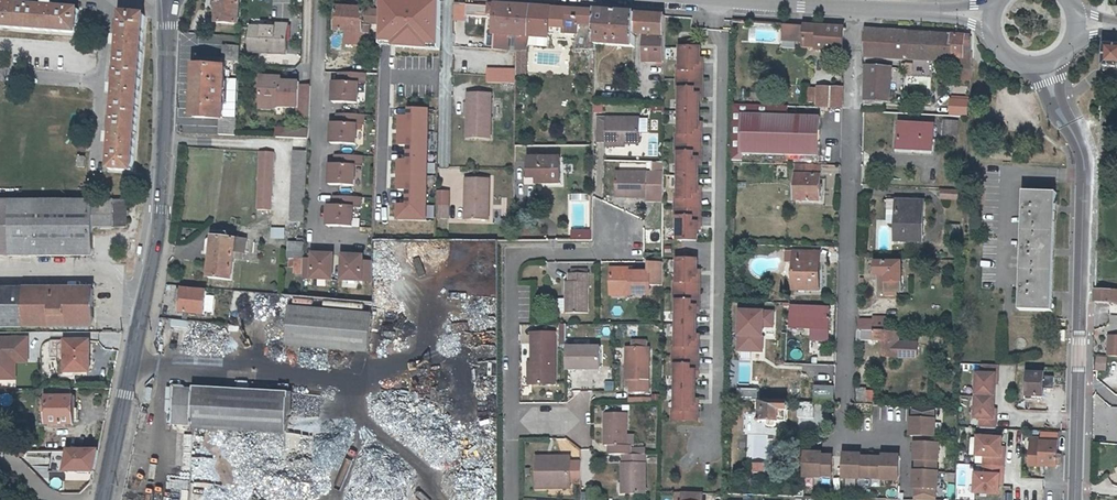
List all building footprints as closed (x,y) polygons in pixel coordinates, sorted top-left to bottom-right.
[(240,0),(219,0),(217,21),(238,23),(240,0)] [(416,0),(386,0),(384,46),(443,49),(447,2),(416,0)] [(85,12),(60,10),(61,5),(52,5),(51,10),(21,8),(22,2),(13,2),(13,7),(0,6),(0,29),(83,34),(85,12)] [(467,22),(467,7),(459,6),(456,6),(455,21),(467,22)] [(381,19),(381,11),(338,9),(337,32),(349,33),(368,34),(369,34),(369,31),(365,31),(365,23),(381,24),(381,19)] [(510,40),(530,42),(533,13),(491,9),(490,20),(497,20),(496,39),(495,53),(509,54),(510,40)] [(536,42),(549,43),(550,33),(564,34),(565,30),(576,31),(575,41),(575,56),(595,57),(595,52),(596,18),(533,13),(530,42),(536,42)] [(113,144),(111,169),(134,171),(147,16),(124,14),(122,39),(118,38),(117,47),(122,48),(118,87),(114,87),(113,95),(117,96),(114,135),(109,135),(108,144),(113,144)] [(596,18),(595,52),(634,55),(635,42),(636,22),(596,18)] [(636,22),(635,42),(645,43),(645,23),(636,22)] [(645,23),(645,43),(644,71),(658,71),(665,72),(666,25),(645,23)] [(275,25),(275,29),(252,26),(250,51),(286,55),(289,26),(275,25)] [(756,43),(779,43),(779,30),(756,29),(756,43)] [(576,31),(565,30),(564,34),(564,40),(575,41),(576,31)] [(805,31),(791,31),(790,46),(804,47),(804,51),(819,52),(819,56),(844,57),(845,34),(805,31)] [(368,34),(349,33),(349,44),(368,45),(368,34)] [(946,64),(946,60),(947,38),(934,38),(908,36),(866,34),(866,62),(934,64),(946,64)] [(972,39),(947,38),(946,60),(964,61),(965,49),(972,49),(972,39)] [(518,55),(528,56),(530,42),(510,40),(509,54),(518,55)] [(96,44),(87,44),(86,53),(95,54),(96,44)] [(1106,45),(1105,66),(1116,67),(1116,46),(1106,45)] [(216,138),(232,139),(233,122),(219,121),(222,64),(235,66),(236,50),(220,48),(219,62),(193,60),(190,120),(217,121),(216,138)] [(526,81),(528,56),(518,55),(515,80),(526,81)] [(677,245),(698,245),(698,229),(701,228),(701,223),(698,223),(698,204),(701,205),(701,198),(698,199),(699,165),(702,165),(702,159),(699,159),(699,141),(702,141),(702,135),(699,135),(700,101),(703,101),(703,95),(700,95),(700,79),(703,79),(703,71),(700,71),(700,55),(680,55),(680,77),(677,77),(677,96),(679,96),(679,141),(676,141),(676,160),(679,160),(678,205),(675,205),(675,224),(678,224),(677,245)] [(892,73),(865,72),(865,105),(883,105),(891,105),(892,73)] [(365,75),(340,74),(339,83),(334,83),(333,103),(357,105),(358,85),(365,85),(365,75)] [(279,107),(298,108),(297,116),(309,117),(310,88),(299,87),(299,84),(280,83),(281,79),(261,77),(260,102),(279,103),(279,107)] [(510,80),(487,78),(486,86),(510,88),(510,80)] [(818,112),(843,112),(843,93),(819,93),(819,96),(819,102),(818,112)] [(491,98),(467,96),(466,140),(489,141),(491,98)] [(968,115),(968,102),(953,101),(953,114),(968,115)] [(279,103),(260,102),(259,111),(279,112),(279,107),(279,103)] [(883,105),(865,105),(864,114),(883,114),(883,105)] [(431,223),(434,111),(411,110),(411,117),(402,117),(402,149),(413,150),(413,162),(402,162),(401,195),(408,195),(408,209),(400,208),(399,223),(431,223)] [(332,124),(331,145),(356,146),(356,126),(363,127),(364,116),(338,115),(338,124),(332,124)] [(609,120),(608,138),(608,143),(627,144),(627,141),(641,142),(642,131),(642,116),(609,115),(609,120)] [(651,117),(642,116),(642,131),(650,131),(651,117)] [(608,138),(609,120),(600,119),(599,137),(608,138)] [(819,158),(820,123),(742,122),(741,157),(819,158)] [(956,137),(957,123),(946,123),(945,137),(956,137)] [(901,127),(900,150),(915,151),(915,153),(934,154),(936,129),(901,127)] [(277,138),(308,140),(309,131),(277,128),(277,138)] [(88,141),(80,140),(79,150),(87,151),(88,141)] [(274,153),(260,152),(257,210),(272,211),(274,153)] [(305,224),(308,153),(292,152),(289,223),(305,224)] [(86,167),(86,156),(79,156),(78,166),(86,167)] [(336,166),(330,166),(329,186),(354,187),(355,167),(361,168),(362,157),(336,156),(336,166)] [(528,181),(536,181),(535,187),(560,188),(560,162),(528,160),(528,168),(528,181)] [(535,187),(536,181),(528,181),(528,168),(526,168),(525,186),(525,188),(535,188),(535,187)] [(822,169),(808,168),(807,179),(796,179),(795,203),(820,204),(822,169)] [(614,202),(646,204),(663,205),(663,180),(647,179),(615,178),(614,202)] [(488,181),(464,180),(463,219),(487,221),(488,181)] [(447,218),(447,192),(436,191),(434,217),(447,218)] [(961,201),(962,193),(942,192),(941,200),(961,201)] [(1058,209),(1059,193),(1025,192),(1021,309),(1054,311),(1055,295),(1057,252),(1058,209)] [(360,199),(334,198),(334,207),(329,207),(328,227),(352,229),(353,209),(360,209),(360,199)] [(95,256),(95,227),(128,227),(128,201),(0,201),(0,256),(95,256)] [(899,218),(899,226),(898,243),(923,243),(924,204),(899,203),(894,203),(889,208),(889,218),(899,218)] [(961,226),(952,226),(952,237),(960,237),(961,226)] [(270,239),(284,240),(285,229),(271,227),(270,239)] [(582,235),(571,234),(571,243),(581,243),(582,235)] [(592,235),(582,235),(581,243),(591,244),(592,235)] [(240,254),(240,252),(241,243),(237,243),(238,237),(234,237),(229,238),(210,236),(205,282),(228,285),(232,254),(240,255),(240,254)] [(303,275),(304,244),(289,243),(288,274),(303,275)] [(314,260),(307,259),(306,281),(337,282),(338,255),(315,254),(314,260)] [(371,283),(372,262),(364,261),(365,256),(341,255),(340,282),(371,283)] [(819,292),(820,255),(795,256),(794,292),(819,292)] [(903,260),(877,260),(877,277),(881,277),(880,294),(902,294),(903,260)] [(697,281),(697,264),(677,264),(677,287),(674,287),(674,306),(677,306),(676,351),(674,351),(673,370),(676,370),(676,415),(673,415),(673,423),(696,423),(696,415),(699,415),(699,409),(696,409),(696,375),(699,375),(699,369),(696,369),(696,351),(699,351),(699,345),(696,345),(697,311),(700,311),(700,305),(697,305),(697,287),(700,287),(700,281),(697,281)] [(662,291),(663,267),(648,267),(648,277),(631,276),(631,273),(610,273),(609,295),(629,295),(629,299),(649,300),(649,290),(662,291)] [(588,278),(587,278),(571,277),(570,277),(570,285),(566,285),(566,303),(568,303),(567,316),(588,317),(588,278)] [(94,327),(95,289),(0,288),(0,327),(94,327)] [(203,314),(205,292),(181,289),(178,312),(203,314)] [(1097,289),(1096,302),(1110,303),(1110,301),(1116,302),(1116,291),(1097,289)] [(566,303),(557,303),(557,315),(564,316),(567,316),(568,303),(566,303)] [(368,352),(371,313),(289,306),(285,345),(368,352)] [(831,309),(799,308),(799,327),(830,328),(831,309)] [(859,331),(886,332),(887,329),(895,329),(896,320),(886,320),(886,318),(873,318),(873,321),(859,321),(859,331)] [(886,332),(859,331),(859,341),(886,341),(886,357),(918,358),(919,343),(899,343),(899,334),(887,334),(887,332),(886,332)] [(531,362),(531,384),(554,384),(555,334),(531,333),(531,362)] [(7,379),(6,356),(28,356),(28,337),(0,338),(0,379),(7,379)] [(91,341),(52,341),(52,358),(58,357),(61,378),(75,378),(75,372),(90,372),(91,341)] [(583,369),(600,369),(600,351),(565,349),(565,372),(583,373),(583,369)] [(629,367),(626,367),(625,382),(630,382),(629,387),(629,395),(648,396),(649,352),(629,351),(629,367)] [(1058,367),(1070,367),(1071,356),(1058,355),(1058,367)] [(28,361),(28,356),(6,356),(7,379),(17,379),(16,361),(28,361)] [(1106,371),(1106,356),(1095,356),(1094,370),(1106,371)] [(1000,364),(985,364),(985,373),(979,373),(977,418),(982,418),(982,427),(997,428),(998,418),(996,418),(998,374),(1000,374),(1000,364)] [(1044,374),(1029,373),(1028,395),(1043,396),(1044,374)] [(186,385),(168,384),(167,409),(173,409),(173,421),(192,423),(192,425),(287,432),(291,391),(195,384),(194,389),(186,389),(186,385)] [(817,387),(816,403),(836,404),(836,387),(817,387)] [(867,387),(858,387),(857,403),(873,403),(874,391),(867,390),(867,387)] [(74,389),(43,389),(43,397),(74,397),(74,389)] [(74,397),(43,397),(39,397),(39,425),(48,424),(73,424),(74,409),(76,409),(76,397),(74,397)] [(797,419),(813,419),(813,402),(797,402),(797,419)] [(760,423),(767,423),(767,426),(769,428),(775,428),(776,427),(776,423),(778,423),(779,412),(788,412),(788,404),(761,403),(760,423)] [(887,406),(887,414),(895,415),(896,406),(887,406)] [(913,418),(912,436),(936,437),(937,420),(936,420),(936,409),(915,408),(915,419),(913,418)] [(608,456),(623,457),(629,457),(629,452),(629,450),(625,449),(626,439),(626,417),(604,416),(604,448),(608,448),(608,456)] [(1043,433),(1043,438),(1033,438),(1031,465),(1058,466),(1059,434),(1043,433)] [(1004,437),(979,436),(978,455),(985,456),(984,474),(977,474),(976,493),(1001,494),(1002,475),(1005,476),(1006,457),(1003,456),(1004,437)] [(625,449),(629,450),(634,449),(634,439),(626,439),(625,449)] [(916,443),(916,460),(918,460),(918,471),(915,471),(915,488),(917,488),(917,499),(937,499),(938,489),(939,489),(940,472),(938,472),(939,461),(940,461),(941,444),(916,443)] [(66,471),(95,472),(99,450),(70,450),(66,471)] [(824,453),(807,453),(805,477),(823,477),(823,476),(833,476),(834,456),(824,456),(824,453)] [(863,455),(845,454),(844,478),(861,479),(862,477),(883,478),(883,479),(900,480),(901,456),(884,455),(884,458),(863,457),(863,455)] [(580,465),(580,463),(569,463),(569,457),(550,457),(550,461),(535,461),(535,488),(569,489),(569,483),(580,483),(580,465)] [(629,457),(623,457),(623,467),(622,467),(622,485),(625,485),(625,496),(645,496),(645,457),(629,457)] [(751,472),(764,473),(764,463),(752,463),(751,472)]
